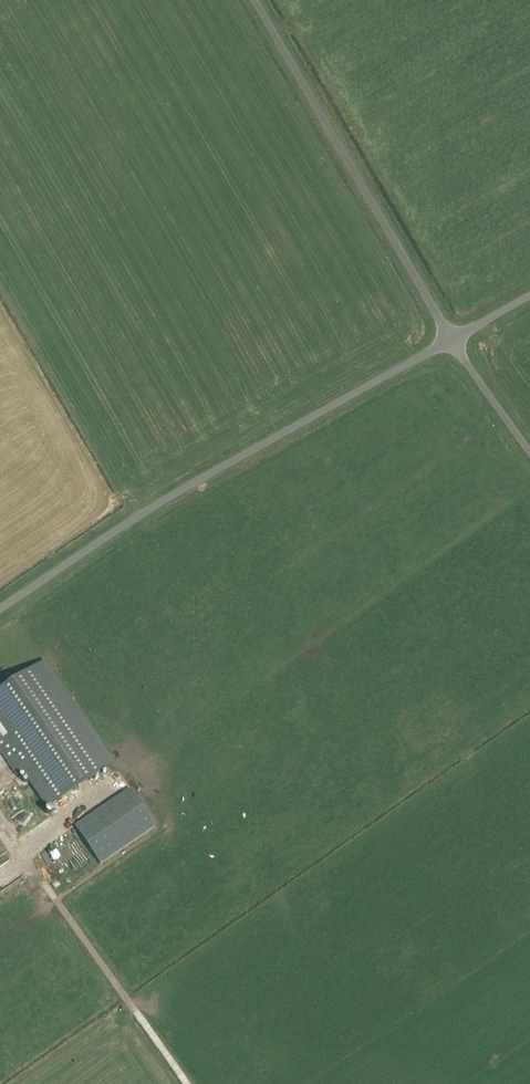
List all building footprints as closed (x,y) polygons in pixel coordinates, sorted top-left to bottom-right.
[(45,662),(0,693),(0,752),(16,776),(22,772),(47,808),(113,762),(45,662)] [(8,816),(31,798),(17,780),(0,793),(0,806),(8,816)] [(130,790),(75,828),(100,865),(155,827),(130,790)] [(35,804),(14,822),(24,833),(44,815),(35,804)]
